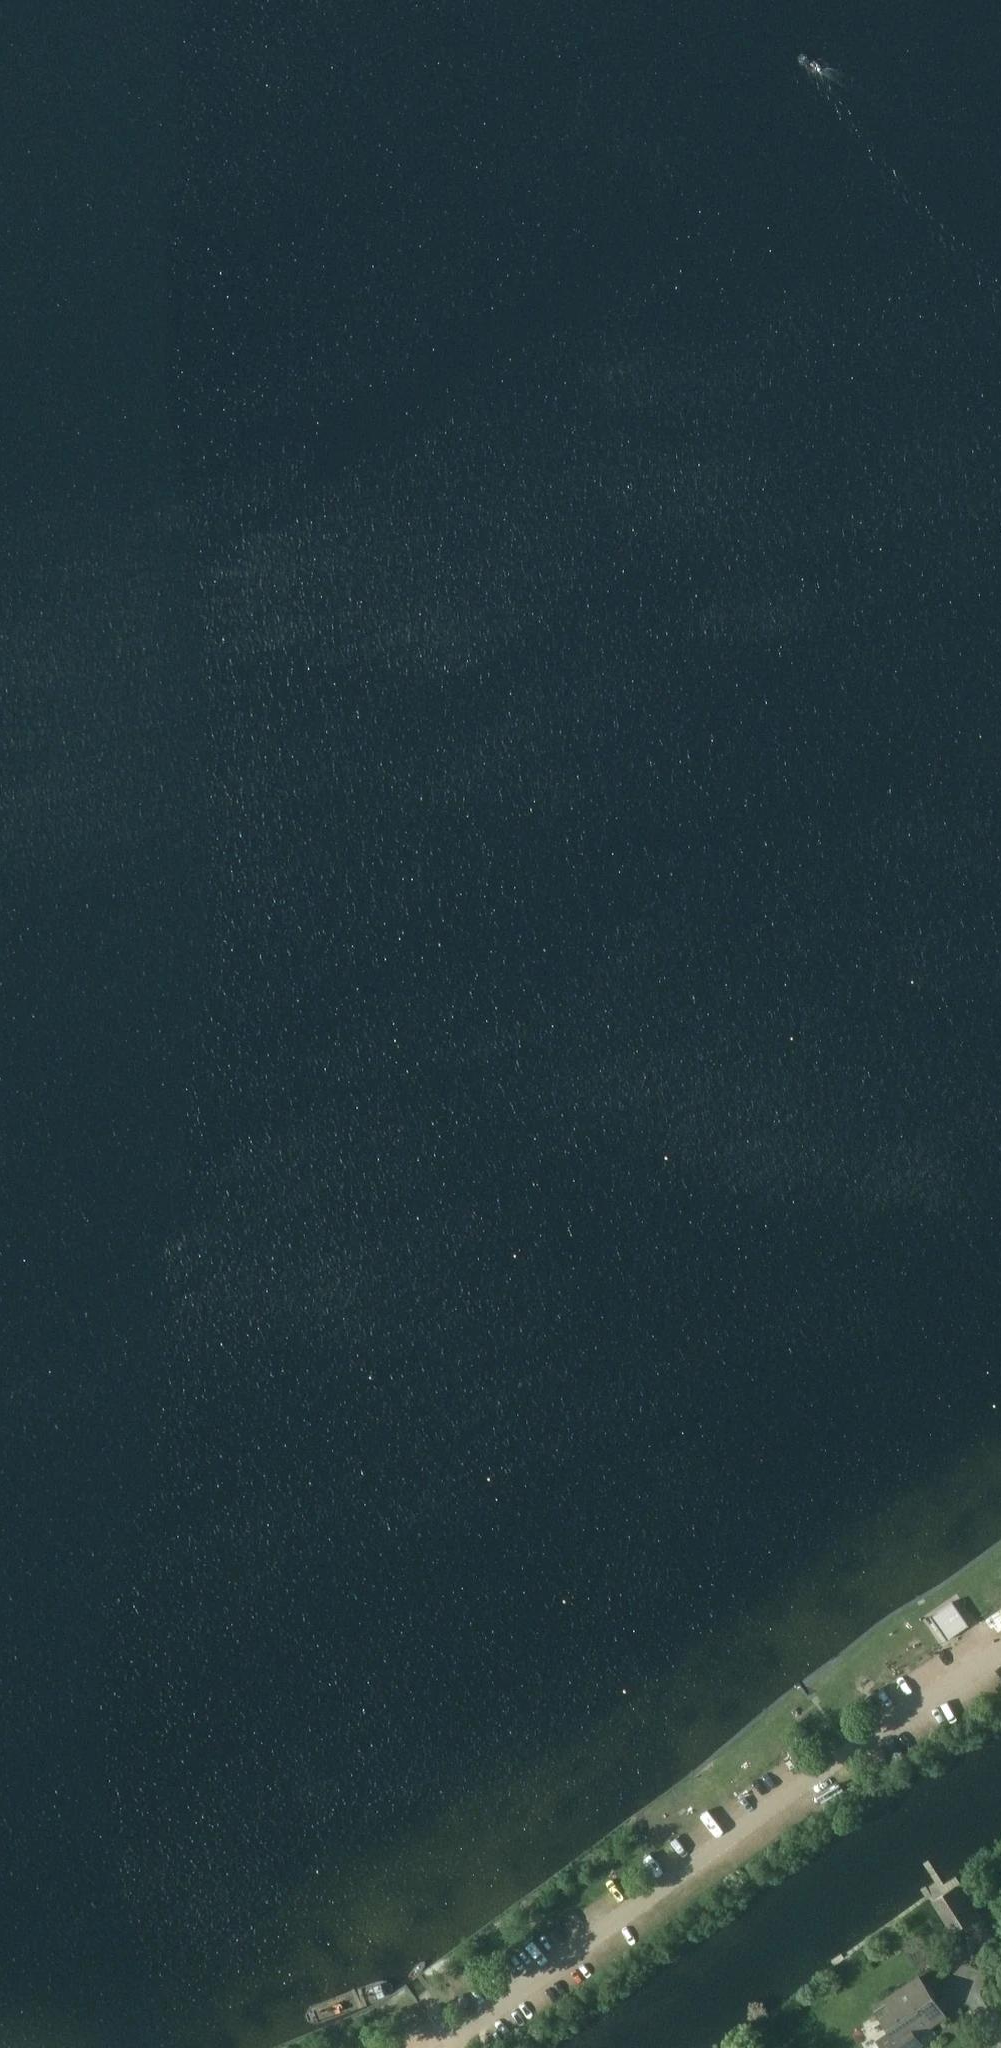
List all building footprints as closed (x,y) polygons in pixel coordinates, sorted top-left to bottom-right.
[(953,1601),(930,1617),(947,1640),(969,1625),(953,1601)] [(951,1933),(974,1919),(954,1888),(932,1902),(951,1933)] [(925,2030),(947,2016),(921,1978),(876,2008),(893,2033),(880,2042),(884,2047),(917,2047),(923,2044),(914,2031),(922,2025),(925,2030)]
